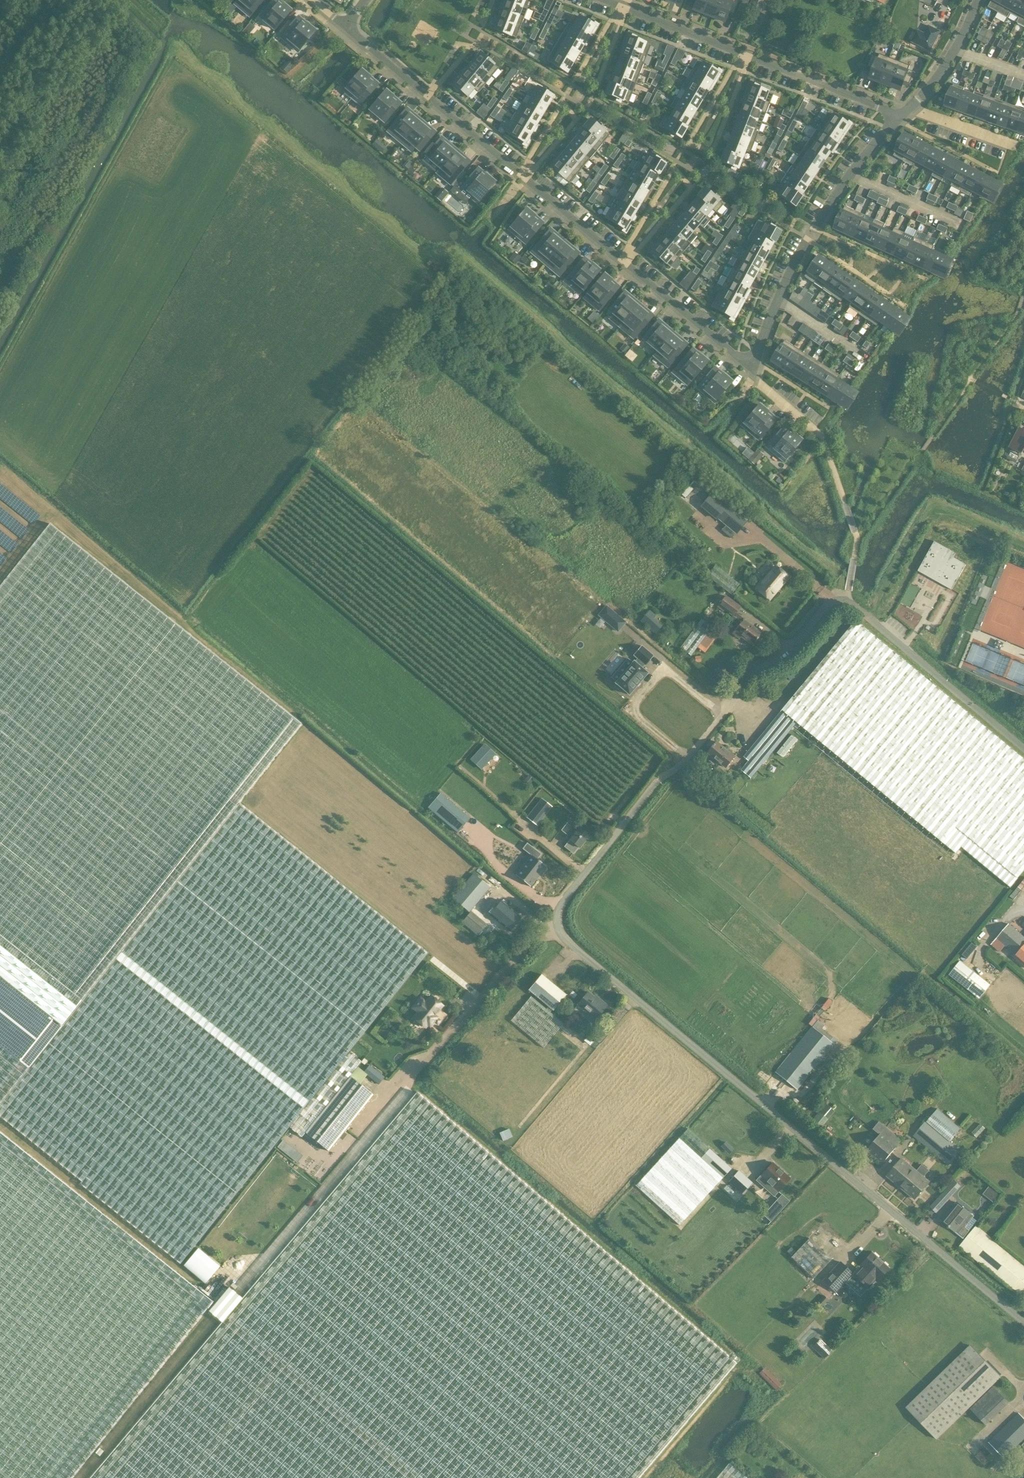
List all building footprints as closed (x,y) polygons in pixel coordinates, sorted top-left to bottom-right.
[(235,4),(249,16),(263,0),(238,0),(235,4)] [(527,9),(504,0),(502,0),(500,4),(503,5),(501,10),(523,19),(527,9)] [(527,9),(522,6),(524,0),(505,0),(504,0),(527,9)] [(709,0),(695,0),(696,1),(693,10),(698,12),(700,13),(701,13),(703,14),(709,0)] [(703,14),(704,14),(706,15),(705,15),(706,15),(708,16),(709,16),(711,17),(710,17),(711,17),(713,18),(720,0),(709,0),(703,14)] [(713,18),(714,18),(716,19),(718,20),(719,20),(724,22),(727,13),(733,15),(739,0),(720,0),(713,18)] [(748,7),(766,15),(773,0),(752,0),(748,7)] [(998,13),(1005,0),(991,0),(988,7),(998,13)] [(998,13),(1007,18),(1010,13),(1017,0),(1005,0),(998,13)] [(1010,13),(1018,18),(1016,22),(1017,23),(1023,10),(1023,0),(1017,0),(1010,13)] [(290,10),(284,5),(282,7),(278,4),(274,9),(269,5),(260,16),(274,29),(290,10)] [(501,10),(498,19),(520,28),(523,19),(501,10)] [(568,23),(591,37),(592,36),(589,35),(591,31),(594,32),(598,25),(590,20),(589,22),(579,16),(574,26),(568,22),(568,23)] [(297,51),(314,31),(307,24),(305,26),(296,19),(281,38),(297,51)] [(520,28),(498,19),(494,29),(516,38),(520,28)] [(591,37),(568,23),(563,32),(583,44),(586,40),(589,42),(591,37)] [(929,52),(939,32),(928,26),(924,34),(917,31),(911,42),(929,52)] [(982,42),(989,31),(983,28),(976,39),(982,42)] [(989,31),(982,42),(987,45),(989,41),(990,41),(994,34),(989,31)] [(583,44),(563,32),(557,41),(578,54),(583,44)] [(622,45),(647,55),(651,45),(635,39),(636,36),(627,33),(624,40),(627,42),(625,46),(622,45)] [(1003,50),(1007,42),(1001,40),(998,47),(1003,50)] [(578,54),(557,41),(552,51),(572,63),(578,54)] [(1007,42),(1003,50),(1008,53),(1013,45),(1007,42)] [(647,55),(622,45),(620,50),(623,51),(621,56),(643,64),(647,55)] [(1023,58),(1023,55),(1023,52),(1020,49),(1017,55),(1018,55),(1016,59),(1020,62),(1022,57),(1023,58)] [(572,63),(552,51),(546,60),(567,73),(572,63)] [(473,61),(491,76),(498,68),(480,53),(473,61)] [(880,83),(890,58),(879,53),(878,58),(872,55),(867,67),(873,69),(869,78),(880,83)] [(643,64),(621,56),(617,65),(639,74),(643,64)] [(890,58),(880,83),(890,86),(900,62),(890,58)] [(697,60),(692,69),(712,81),(715,77),(717,79),(722,71),(713,66),(712,68),(697,60)] [(491,76),(473,61),(467,69),(485,84),(491,76)] [(900,62),(890,86),(900,91),(904,81),(910,84),(914,72),(909,70),(910,66),(900,62)] [(639,74),(617,65),(613,75),(636,83),(639,74)] [(485,84),(467,69),(463,73),(461,71),(458,75),(478,92),(485,84)] [(712,81),(692,69),(686,79),(707,91),(709,87),(712,88),(715,83),(712,81)] [(369,77),(362,70),(344,91),(360,104),(376,86),(367,79),(369,77)] [(478,92),(458,75),(457,75),(460,77),(457,81),(454,79),(449,85),(457,91),(458,89),(467,96),(473,89),(478,93),(478,92)] [(636,83),(613,75),(610,84),(609,83),(609,84),(632,93),(636,83)] [(707,91),(686,79),(681,88),(701,100),(707,91)] [(747,95),(769,104),(773,94),(757,88),(758,85),(749,82),(746,90),(749,91),(747,95)] [(527,94),(547,106),(553,97),(533,84),(527,94)] [(632,93),(609,84),(605,94),(612,96),(611,99),(620,102),(621,100),(628,103),(632,93)] [(956,109),(963,92),(964,88),(953,84),(946,105),(956,109)] [(681,88),(675,97),(696,109),(701,100),(681,88)] [(385,122),(395,110),(390,106),(394,102),(390,98),(392,96),(386,91),(370,110),(385,122)] [(973,96),(967,113),(977,117),(984,95),(974,91),(973,96)] [(963,92),(956,109),(967,113),(973,96),(963,92)] [(547,106),(527,94),(532,97),(527,106),(521,103),(542,115),(547,106)] [(741,103),(766,113),(769,104),(747,95),(744,94),(741,103)] [(984,95),(977,117),(987,120),(995,99),(984,95)] [(675,97),(670,106),(690,119),(696,109),(675,97)] [(997,124),(1005,102),(995,99),(987,120),(997,124)] [(1005,102),(997,124),(1007,127),(1015,106),(1005,102)] [(542,115),(521,103),(516,112),(536,125),(542,115)] [(741,103),(737,113),(756,120),(756,122),(761,124),(766,113),(741,103)] [(664,115),(664,116),(685,128),(686,128),(685,128),(690,119),(670,106),(669,107),(675,110),(669,118),(664,115)] [(1018,131),(1018,129),(1023,116),(1023,113),(1023,109),(1015,106),(1007,127),(1018,131)] [(822,120),(844,135),(842,133),(844,129),(847,131),(852,124),(844,118),(842,120),(828,111),(822,120)] [(536,125),(516,112),(510,122),(533,135),(536,130),(533,129),(536,125)] [(756,120),(737,113),(733,122),(758,132),(761,124),(756,122),(756,120)] [(387,131),(401,143),(421,120),(415,115),(413,118),(409,115),(405,119),(401,115),(387,131)] [(685,128),(664,116),(658,125),(665,129),(664,132),(672,137),(673,134),(680,138),(685,128)] [(421,120),(401,143),(416,155),(429,139),(424,135),(428,131),(425,128),(427,125),(421,120)] [(590,120),(583,128),(602,144),(609,135),(603,130),(605,128),(597,122),(596,124),(590,120)] [(841,140),(844,135),(822,120),(816,129),(838,144),(839,143),(837,141),(839,138),(841,140)] [(533,135),(510,122),(504,131),(519,140),(517,142),(526,147),(530,140),(528,138),(530,134),(533,136),(533,135)] [(758,132),(733,122),(730,132),(755,142),(758,132)] [(602,144),(583,128),(584,129),(577,136),(591,148),(597,140),(602,144)] [(816,129),(810,138),(830,152),(833,147),(835,149),(838,144),(816,129)] [(755,142),(730,132),(726,141),(745,149),(745,150),(751,152),(751,151),(755,142)] [(903,161),(914,139),(904,134),(893,155),(903,161)] [(585,155),(591,148),(577,136),(571,144),(589,159),(585,155)] [(455,150),(441,138),(435,145),(430,150),(422,161),(436,173),(455,150)] [(810,138),(804,147),(824,161),(830,152),(810,138)] [(916,160),(924,144),(914,139),(903,161),(913,166),(916,161),(916,160)] [(745,149),(726,141),(722,151),(742,159),(745,150),(745,149)] [(427,148),(430,150),(435,145),(432,142),(427,148)] [(564,152),(583,167),(589,159),(571,144),(564,152)] [(925,165),(934,149),(924,144),(916,160),(916,161),(925,165)] [(824,161),(804,147),(798,156),(818,170),(824,161)] [(934,170),(943,155),(934,149),(925,165),(934,170)] [(455,150),(436,173),(450,185),(464,169),(459,165),(463,160),(459,157),(461,154),(455,150)] [(742,159),(722,151),(721,155),(720,154),(716,165),(723,168),(722,170),(731,174),(731,171),(736,173),(742,159)] [(576,175),(583,167),(564,152),(561,156),(559,154),(555,158),(576,175)] [(637,161),(659,174),(665,164),(658,160),(660,158),(651,153),(650,156),(648,155),(643,164),(638,161),(637,161)] [(942,181),(953,160),(943,155),(934,170),(932,176),(942,181)] [(812,179),(818,170),(798,156),(792,165),(797,168),(797,169),(812,179)] [(569,183),(576,175),(555,158),(558,160),(555,164),(552,162),(547,168),(554,174),(556,172),(569,183)] [(951,186),(962,165),(953,160),(942,181),(945,176),(953,180),(951,186)] [(632,171),(652,183),(658,174),(659,174),(637,161),(632,171)] [(961,191),(972,170),(962,165),(951,186),(961,191)] [(797,169),(791,178),(806,188),(812,179),(797,169)] [(974,189),(981,177),(982,175),(972,170),(961,191),(971,196),(974,189)] [(465,204),(470,197),(477,203),(494,182),(486,175),(484,178),(476,171),(469,179),(464,174),(450,191),(465,204)] [(626,180),(647,192),(652,183),(632,171),(626,180)] [(981,177),(974,189),(979,191),(978,194),(990,199),(998,183),(987,177),(986,179),(981,177)] [(806,188),(791,178),(785,186),(780,183),(801,197),(800,196),(806,188)] [(621,189),(641,201),(647,192),(626,180),(621,189)] [(801,197),(780,183),(774,193),(780,197),(779,199),(787,205),(788,202),(795,206),(801,197)] [(697,197),(716,213),(723,204),(717,199),(719,197),(711,191),(710,193),(704,188),(697,197)] [(615,198),(636,210),(641,201),(621,189),(615,198)] [(691,205),(710,220),(705,216),(711,209),(716,213),(697,197),(698,198),(691,205)] [(636,210),(615,198),(615,199),(620,202),(615,210),(610,207),(610,208),(633,222),(636,217),(633,215),(636,210)] [(732,209),(728,215),(730,216),(734,219),(743,206),(735,201),(730,208),(732,209)] [(685,213),(703,228),(710,220),(691,205),(685,213)] [(835,228),(845,232),(855,211),(845,206),(835,228)] [(633,222),(610,208),(604,217),(619,226),(617,228),(626,233),(630,226),(628,224),(630,220),(633,222)] [(534,216),(526,209),(509,230),(525,243),(540,225),(532,218),(534,216)] [(967,210),(964,218),(970,221),(974,213),(967,210)] [(855,211),(845,232),(855,237),(865,215),(855,211)] [(678,221),(697,236),(692,232),(698,225),(703,229),(703,228),(685,213),(678,221)] [(875,219),(865,215),(855,237),(865,241),(875,219)] [(875,219),(865,241),(875,246),(885,224),(875,219)] [(752,230),(774,242),(780,232),(773,229),(774,226),(766,222),(765,224),(758,220),(752,230)] [(672,229),(690,244),(697,236),(678,221),(672,229)] [(885,250),(895,228),(894,228),(892,234),(883,229),(885,224),(875,246),(885,250)] [(895,228),(885,250),(895,255),(905,233),(895,228)] [(665,236),(683,252),(684,251),(679,248),(685,240),(690,244),(672,229),(665,236)] [(774,242),(752,230),(747,240),(768,251),(773,242),(774,242)] [(895,255),(905,259),(914,237),(911,242),(902,238),(905,233),(895,255)] [(531,252),(545,264),(564,241),(559,236),(557,239),(553,236),(549,240),(544,236),(531,252)] [(683,252),(665,236),(662,240),(660,238),(656,242),(677,260),(683,252)] [(914,237),(905,259),(914,263),(924,242),(914,237)] [(742,249),(763,261),(768,251),(747,240),(742,249)] [(564,241),(545,264),(559,276),(573,260),(568,256),(572,252),(568,249),(570,246),(564,241)] [(677,260),(656,242),(656,243),(658,245),(655,248),(653,246),(648,253),(655,259),(657,257),(670,268),(677,260)] [(914,263),(924,268),(934,246),(924,242),(914,263)] [(934,246),(924,268),(925,266),(931,268),(930,271),(941,276),(949,259),(937,254),(936,256),(931,254),(934,246)] [(763,261),(742,249),(737,259),(758,270),(763,261)] [(804,277),(813,283),(827,263),(818,257),(804,277)] [(737,259),(732,268),(752,280),(758,270),(737,259)] [(827,263),(813,283),(814,283),(817,278),(825,284),(822,289),(836,269),(827,263)] [(564,281),(579,294),(599,270),(593,265),(591,267),(587,264),(583,269),(578,265),(564,281)] [(726,278),(747,289),(752,280),(732,268),(726,278)] [(822,289),(830,295),(845,275),(836,269),(822,289)] [(691,271),(679,285),(686,290),(693,280),(696,275),(692,272),(691,271)] [(604,275),(584,299),(599,311),(613,294),(608,290),(612,285),(608,282),(610,280),(604,275)] [(845,275),(830,295),(840,301),(854,282),(845,275)] [(745,293),(747,289),(726,278),(721,287),(745,300),(747,295),(745,293)] [(862,288),(854,282),(840,301),(840,302),(844,297),(852,302),(849,307),(862,288)] [(716,296),(740,309),(742,304),(739,303),(741,300),(744,301),(745,300),(721,287),(716,296)] [(849,307),(858,314),(871,294),(862,288),(849,307)] [(871,294),(858,314),(867,320),(880,300),(871,294)] [(739,310),(740,309),(716,296),(711,306),(725,315),(724,317),(733,322),(737,314),(734,312),(737,308),(739,310)] [(619,327),(639,304),(633,299),(631,301),(627,298),(623,303),(618,299),(605,315),(619,327)] [(867,320),(876,326),(889,306),(880,300),(867,320)] [(644,309),(639,304),(619,327),(634,339),(647,323),(642,319),(646,314),(643,311),(644,309)] [(889,306),(876,326),(880,320),(885,323),(884,325),(894,332),(905,317),(894,310),(893,311),(888,308),(889,306)] [(816,317),(817,315),(821,310),(817,307),(812,315),(816,317)] [(798,331),(802,334),(807,326),(803,323),(798,331)] [(843,325),(839,323),(835,327),(834,330),(838,332),(843,325)] [(653,355),(673,332),(667,327),(665,330),(661,327),(657,331),(652,327),(643,339),(657,351),(653,355)] [(807,337),(811,340),(816,332),(812,330),(807,337)] [(673,332),(653,355),(667,367),(681,351),(676,347),(680,343),(677,340),(678,337),(673,332)] [(820,335),(816,332),(811,340),(815,343),(820,335)] [(781,367),(794,347),(784,341),(771,361),(781,367)] [(790,373),(803,353),(794,347),(781,367),(790,373)] [(799,378),(812,358),(803,353),(790,373),(799,378)] [(672,372),(687,385),(707,361),(701,356),(699,358),(695,355),(691,360),(687,356),(672,372)] [(808,384),(821,364),(812,358),(799,378),(808,384)] [(817,390),(830,370),(821,364),(808,384),(817,390)] [(714,402),(731,381),(723,375),(721,377),(713,370),(698,388),(714,402)] [(830,370),(817,390),(827,396),(839,376),(830,370)] [(839,376),(827,396),(828,394),(833,397),(832,399),(843,406),(852,390),(842,384),(840,385),(835,382),(840,376),(839,376)] [(767,412),(760,405),(742,426),(758,439),(774,421),(765,414),(767,412)] [(753,445),(757,439),(743,428),(739,434),(753,445)] [(1020,428),(1009,448),(1012,449),(1011,451),(1019,455),(1020,453),(1022,454),(1023,450),(1023,430),(1020,428)] [(784,461),(801,440),(793,433),(791,436),(783,429),(767,447),(784,461)] [(759,449),(755,454),(749,449),(744,455),(757,465),(765,454),(759,449)] [(747,520),(713,491),(701,505),(726,526),(722,530),(731,538),(735,533),(736,534),(747,520)] [(427,953),(246,808),(240,804),(238,803),(301,724),(70,540),(50,524),(48,526),(0,586),(0,1116),(48,1155),(81,1181),(79,1183),(180,1264),(289,1127),(301,1137),(305,1132),(329,1151),(339,1138),(348,1127),(373,1095),(350,1076),(357,1066),(361,1062),(349,1052),(427,953)] [(956,556),(959,551),(936,540),(920,571),(954,589),(968,562),(956,556)] [(729,594),(739,585),(719,565),(709,574),(729,594)] [(756,589),(769,599),(788,577),(775,567),(756,589)] [(736,614),(740,608),(725,597),(718,607),(732,617),(733,618),(736,614)] [(606,607),(605,607),(598,616),(618,633),(626,623),(621,619),(611,610),(606,606),(606,607)] [(665,625),(650,611),(641,620),(656,634),(665,625)] [(743,619),(736,614),(733,618),(732,617),(730,619),(738,625),(732,633),(738,638),(740,636),(751,645),(761,633),(743,619)] [(697,647),(705,653),(718,634),(710,628),(712,626),(701,619),(682,648),(691,654),(697,647)] [(749,763),(741,772),(750,779),(797,723),(955,854),(961,847),(1010,888),(1018,878),(1016,877),(1023,867),(1023,758),(857,620),(789,701),(743,757),(749,763)] [(627,659),(611,678),(617,682),(616,682),(615,683),(616,684),(617,684),(615,687),(622,693),(624,690),(628,694),(629,695),(630,694),(629,694),(635,686),(636,687),(641,681),(640,681),(646,673),(646,674),(647,673),(646,672),(641,668),(644,664),(645,665),(653,656),(641,645),(633,655),(638,659),(635,663),(634,662),(633,661),(633,662),(632,663),(627,659)] [(717,742),(708,753),(726,767),(735,756),(717,742)] [(481,769),(495,754),(485,744),(471,759),(481,769)] [(469,817),(441,793),(428,808),(457,832),(469,817)] [(551,806),(541,797),(526,816),(537,824),(551,806)] [(573,853),(578,847),(579,848),(588,836),(578,828),(569,821),(562,830),(571,838),(564,846),(573,853)] [(531,856),(515,875),(530,887),(546,866),(537,859),(541,854),(527,843),(522,849),(531,856)] [(490,887),(473,873),(452,898),(469,912),(490,887)] [(502,902),(490,915),(509,931),(521,918),(502,902)] [(472,911),(463,922),(478,935),(488,924),(472,911)] [(997,938),(1003,943),(1006,945),(1016,954),(1014,957),(1023,965),(1023,937),(1009,924),(997,938)] [(974,942),(964,954),(969,958),(979,946),(974,942)] [(980,998),(991,984),(972,969),(961,983),(980,998)] [(528,990),(553,1010),(565,995),(541,975),(528,990)] [(588,992),(577,1005),(595,1019),(607,1005),(601,1001),(600,1002),(588,992)] [(531,996),(510,1020),(543,1048),(559,1028),(568,1036),(572,1030),(531,996)] [(414,1018),(426,1027),(427,1025),(430,1026),(437,1018),(434,1016),(442,1006),(430,997),(426,1003),(420,998),(412,1008),(418,1013),(414,1018)] [(456,1026),(461,1018),(453,1013),(444,1030),(449,1033),(454,1025),(456,1026)] [(797,1090),(803,1082),(837,1040),(832,1037),(829,1041),(812,1027),(775,1073),(797,1090)] [(364,1071),(368,1074),(380,1083),(385,1077),(369,1065),(365,1070),(364,1071)] [(78,1477),(627,1477),(732,1348),(400,1080),(78,1477)] [(927,1119),(913,1136),(948,1165),(961,1151),(950,1141),(961,1128),(937,1108),(928,1119),(927,1119)] [(896,1145),(901,1139),(879,1121),(873,1129),(880,1134),(867,1150),(883,1163),(896,1146),(896,1145)] [(503,1140),(514,1136),(511,1128),(500,1133),(503,1140)] [(731,1168),(687,1128),(635,1185),(679,1225),(731,1168)] [(212,1301),(0,1132),(0,1477),(72,1477),(212,1301)] [(298,1162),(304,1154),(284,1139),(278,1147),(298,1162)] [(922,1164),(916,1171),(902,1159),(887,1176),(915,1199),(929,1182),(923,1177),(929,1170),(922,1164)] [(772,1163),(760,1176),(778,1191),(789,1178),(772,1163)] [(751,1182),(739,1171),(729,1181),(741,1192),(751,1182)] [(956,1180),(930,1205),(937,1212),(962,1187),(956,1180)] [(989,1186),(983,1193),(994,1202),(1000,1194),(989,1186)] [(782,1194),(776,1200),(783,1207),(789,1201),(782,1194)] [(974,1216),(971,1214),(957,1203),(942,1221),(956,1232),(963,1238),(969,1230),(965,1227),(973,1218),(974,1216)] [(976,1226),(959,1246),(1023,1299),(1023,1265),(976,1226)] [(831,1260),(809,1238),(791,1257),(813,1278),(831,1260)] [(184,1265),(205,1283),(205,1284),(218,1268),(220,1266),(198,1248),(184,1265)] [(871,1253),(852,1274),(869,1289),(888,1268),(871,1253)] [(840,1263),(823,1282),(835,1293),(852,1274),(840,1263)] [(826,1359),(834,1350),(822,1339),(814,1347),(826,1359)] [(970,1344),(905,1407),(936,1439),(1001,1376),(970,1344)] [(778,1390),(783,1385),(765,1367),(760,1373),(778,1390)] [(993,1386),(992,1386),(969,1409),(985,1425),(1009,1402),(993,1386)] [(989,1443),(1004,1457),(1023,1437),(1023,1418),(1019,1413),(989,1443)] [(729,1462),(715,1477),(747,1477),(729,1462)]
